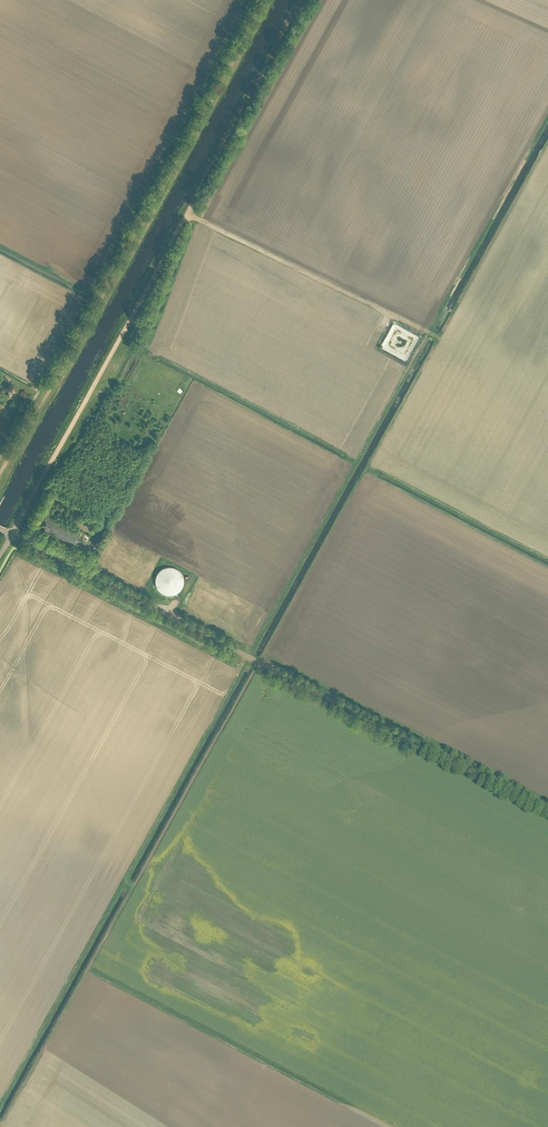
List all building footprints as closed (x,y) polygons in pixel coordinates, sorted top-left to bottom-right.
[(85,523),(86,520),(94,525),(97,518),(86,512),(81,520),(85,523)] [(157,573),(156,575),(155,578),(155,580),(155,583),(156,585),(157,588),(159,590),(161,592),(163,593),(166,594),(169,594),(171,594),(174,594),(176,593),(179,591),(180,589),(182,587),(183,584),(183,582),(184,579),(183,576),(182,574),(181,571),(179,569),(177,568),(174,567),(171,566),(169,566),(166,566),(163,567),(161,569),(159,570),(157,573)]
